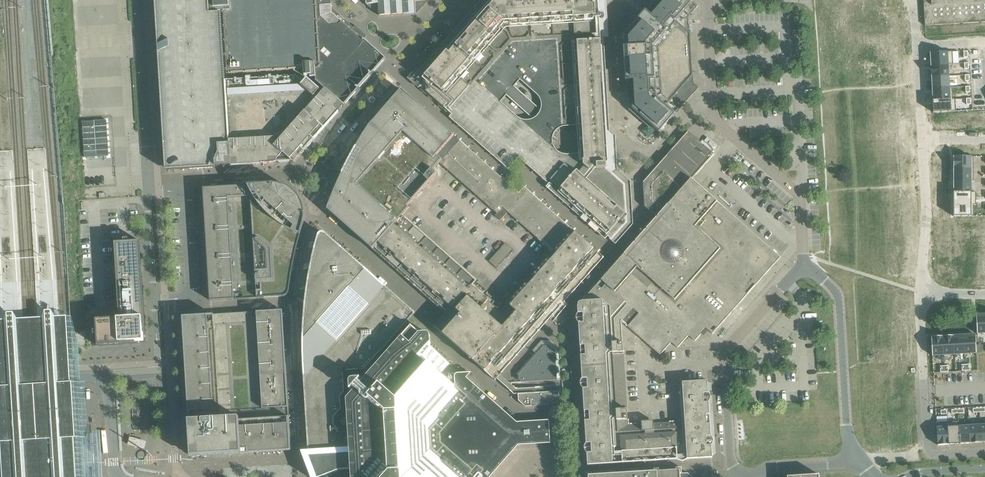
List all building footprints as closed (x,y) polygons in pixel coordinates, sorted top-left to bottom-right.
[(165,171),(210,168),(210,167),(232,166),(293,162),(304,152),(339,112),(343,108),(342,107),(343,106),(325,91),(323,93),(307,79),(303,83),(296,76),(224,80),(220,13),(209,14),(209,2),(214,0),(155,0),(165,171)] [(210,5),(210,12),(223,11),(225,41),(226,69),(227,74),(303,69),(304,76),(305,76),(309,75),(310,77),(315,77),(316,81),(326,90),(325,91),(343,106),(342,107),(343,108),(344,106),(343,106),(351,98),(359,88),(370,76),(385,58),(364,39),(363,33),(355,26),(353,28),(331,8),(331,0),(224,0),(213,1),(213,5),(210,5)] [(365,3),(366,3),(366,4),(367,4),(378,14),(379,16),(380,16),(379,15),(390,14),(390,15),(391,15),(391,14),(402,14),(403,14),(414,13),(415,13),(416,13),(416,12),(426,1),(427,1),(427,0),(362,0),(365,3)] [(437,67),(436,68),(434,70),(431,73),(420,87),(452,115),(468,130),(477,137),(493,151),(510,166),(518,157),(525,164),(541,178),(557,192),(582,214),(590,221),(598,228),(607,236),(610,232),(614,235),(626,222),(625,210),(624,185),(623,184),(611,173),(605,168),(606,167),(606,164),(605,163),(605,160),(605,159),(604,158),(604,149),(604,148),(603,143),(603,142),(603,137),(601,137),(601,135),(603,135),(603,132),(602,116),(601,105),(600,94),(600,84),(599,73),(598,62),(597,41),(596,29),(595,0),(593,0),(543,0),(529,1),(493,3),(491,6),(485,13),(484,13),(484,14),(480,18),(479,19),(477,22),(474,25),(470,29),(469,30),(466,34),(463,38),(461,40),(460,41),(456,45),(456,46),(455,46),(452,50),(450,52),(449,54),(445,57),(442,61),(441,62),(441,63),(437,67)] [(627,38),(628,47),(628,53),(629,58),(630,80),(632,80),(634,80),(635,105),(636,107),(642,112),(651,120),(661,129),(673,116),(675,114),(678,110),(679,110),(697,89),(692,85),(691,63),(691,60),(689,60),(689,49),(691,49),(690,46),(688,19),(687,18),(689,16),(697,6),(692,1),(690,0),(666,0),(658,8),(652,16),(649,14),(627,38)] [(924,11),(925,26),(984,22),(984,0),(923,0),(924,11)] [(952,51),(929,53),(930,65),(953,64),(952,51)] [(930,65),(931,77),(949,76),(948,65),(953,64),(930,65)] [(931,77),(931,89),(952,87),(949,87),(949,76),(931,77)] [(931,89),(932,101),(955,99),(952,99),(952,87),(931,89)] [(401,89),(368,127),(362,136),(360,139),(356,146),(353,151),(349,159),(346,165),(344,169),(341,175),(338,183),(336,187),(333,192),(332,196),(329,202),(327,209),(372,249),(373,248),(375,246),(385,235),(401,216),(409,208),(407,206),(436,173),(433,170),(439,163),(442,160),(436,156),(454,136),(436,120),(401,89)] [(932,101),(933,113),(956,111),(955,99),(932,101)] [(106,120),(82,122),(84,158),(108,156),(106,120)] [(442,160),(439,163),(448,171),(468,148),(454,136),(436,156),(442,160)] [(578,306),(578,308),(578,313),(583,313),(583,323),(579,323),(580,345),(580,346),(581,355),(581,357),(582,379),(587,379),(587,388),(583,388),(583,397),(584,410),(584,412),(585,421),(585,422),(586,443),(591,443),(591,453),(587,453),(587,464),(587,465),(588,465),(594,465),(633,462),(644,462),(655,461),(656,461),(677,460),(686,459),(687,459),(710,458),(712,457),(710,424),(709,414),(709,411),(708,402),(707,381),(682,382),(683,404),(684,409),(684,421),(684,422),(674,422),(653,424),(653,421),(641,422),(641,425),(628,425),(627,419),(627,413),(626,408),(625,387),(625,381),(625,380),(624,375),(623,354),(623,347),(622,343),(622,332),(621,322),(627,326),(660,355),(671,343),(677,348),(678,348),(688,335),(695,341),(701,334),(706,329),(708,331),(712,334),(725,319),(730,314),(735,309),(737,306),(743,299),(780,257),(777,254),(710,196),(703,189),(699,186),(695,182),(692,179),(695,176),(714,154),(700,142),(699,143),(694,139),(695,137),(694,137),(693,137),(692,136),(674,156),(664,167),(649,184),(650,203),(661,213),(665,217),(656,227),(648,237),(645,239),(640,245),(639,244),(604,283),(606,285),(604,286),(600,290),(597,287),(596,286),(581,302),(580,302),(579,302),(579,303),(578,303),(578,304),(578,305),(578,306)] [(488,206),(508,184),(468,148),(448,171),(488,206)] [(953,156),(953,169),(973,169),(973,156),(953,156)] [(953,169),(953,181),(973,181),(973,169),(953,169)] [(953,181),(953,192),(976,192),(971,192),(971,181),(973,181),(953,181)] [(210,301),(283,296),(284,296),(285,296),(286,295),(287,295),(287,294),(288,293),(288,292),(289,290),(291,276),(293,266),(295,256),(297,245),(300,235),(303,224),(304,222),(304,218),(304,215),(304,211),(304,208),(303,205),(301,201),(299,198),(297,195),(295,193),(293,191),(286,187),(283,185),(280,184),(276,184),(273,184),(269,184),(245,185),(203,188),(210,301)] [(507,212),(513,217),(533,195),(525,188),(519,194),(508,184),(488,206),(497,214),(502,208),(507,212)] [(953,192),(953,205),(976,204),(976,192),(953,192)] [(513,217),(521,224),(541,202),(533,195),(513,217)] [(521,224),(537,239),(557,216),(541,202),(521,224)] [(953,217),(973,216),(973,205),(976,205),(976,204),(953,205),(953,217)] [(502,208),(497,214),(495,216),(500,221),(507,212),(502,208)] [(372,249),(373,250),(380,256),(381,257),(388,263),(389,265),(396,271),(397,272),(404,278),(405,279),(412,285),(413,286),(421,292),(422,294),(428,299),(430,301),(436,307),(438,308),(444,313),(445,314),(444,315),(442,317),(441,319),(435,325),(434,327),(435,328),(442,334),(443,335),(450,341),(451,341),(451,342),(458,348),(459,349),(463,353),(465,354),(472,360),(473,361),(480,367),(489,376),(490,375),(489,375),(490,374),(489,374),(482,368),(489,361),(497,368),(512,350),(519,342),(526,334),(533,326),(541,317),(543,315),(548,309),(562,293),(577,277),(597,254),(597,253),(598,254),(599,253),(598,253),(573,230),(553,253),(551,255),(550,256),(523,287),(515,295),(508,303),(501,312),(497,308),(492,304),(494,302),(486,294),(488,292),(479,284),(474,280),(454,262),(450,259),(443,253),(442,251),(435,245),(431,242),(426,238),(418,230),(410,223),(406,220),(401,216),(385,235),(375,246),(373,248),(372,249)] [(537,239),(553,253),(573,230),(557,216),(537,239)] [(303,330),(303,341),(303,352),(303,356),(304,372),(304,380),(305,391),(306,402),(306,413),(307,423),(309,454),(308,454),(308,456),(311,456),(350,454),(349,439),(340,439),(340,431),(334,426),(334,422),(334,418),(341,410),(340,397),(344,393),(343,371),(364,370),(381,351),(388,343),(383,340),(378,335),(387,325),(388,324),(395,316),(405,304),(404,303),(403,304),(400,301),(379,282),(368,273),(361,266),(325,235),(325,234),(324,234),(323,234),(323,233),(322,233),(321,234),(320,234),(319,235),(319,236),(318,236),(318,237),(317,241),(313,258),(310,272),(308,287),(307,294),(306,298),(305,309),(304,327),(303,330)] [(115,242),(118,296),(143,295),(141,272),(141,265),(140,241),(128,241),(128,239),(124,239),(124,242),(115,242)] [(488,261),(496,268),(512,250),(505,243),(488,261)] [(977,283),(984,284),(984,269),(977,268),(977,283)] [(77,436),(77,423),(77,421),(77,420),(78,418),(78,417),(78,415),(78,413),(77,411),(77,409),(76,407),(76,406),(76,405),(75,404),(74,378),(73,369),(72,346),(70,319),(69,299),(71,299),(70,275),(68,275),(67,276),(67,277),(67,278),(66,279),(65,280),(64,281),(63,281),(62,281),(60,281),(32,283),(24,283),(0,285),(0,476),(80,476),(79,465),(78,437),(77,436)] [(143,295),(118,296),(119,318),(96,319),(97,330),(94,331),(94,335),(97,335),(97,346),(135,344),(135,341),(143,341),(143,332),(145,332),(143,295)] [(86,311),(87,319),(97,319),(96,310),(86,311)] [(209,315),(182,316),(191,457),(291,450),(282,310),(209,315)] [(976,315),(977,334),(984,333),(984,314),(976,315)] [(311,456),(314,463),(313,463),(313,464),(312,464),(312,465),(311,465),(311,466),(311,467),(312,467),(312,468),(313,469),(314,469),(315,470),(315,469),(316,469),(319,476),(316,476),(321,476),(325,476),(340,476),(341,476),(340,475),(340,474),(340,473),(340,472),(339,472),(338,471),(341,470),(351,469),(351,470),(351,476),(353,476),(489,476),(517,445),(549,443),(550,443),(549,420),(548,420),(548,421),(516,423),(515,422),(512,419),(498,407),(473,385),(465,378),(470,373),(461,373),(458,374),(457,374),(456,374),(455,375),(455,376),(454,377),(454,378),(455,384),(452,387),(445,380),(446,379),(443,376),(440,374),(449,364),(429,346),(430,344),(430,337),(430,336),(430,335),(429,335),(429,334),(428,334),(428,333),(427,333),(426,333),(419,333),(411,326),(364,379),(354,390),(352,392),(346,399),(347,414),(339,423),(348,430),(349,439),(350,454),(311,456)] [(975,334),(964,335),(965,354),(976,353),(975,334)] [(964,335),(953,336),(954,355),(965,354),(964,335)] [(942,336),(931,337),(932,356),(933,356),(943,355),(942,336)] [(953,336),(942,336),(943,355),(954,355),(953,336)] [(518,380),(521,383),(557,381),(557,378),(556,373),(560,372),(559,361),(561,361),(560,357),(559,357),(558,348),(550,341),(541,341),(532,351),(536,354),(518,375),(518,380)] [(518,401),(525,407),(543,405),(552,405),(556,401),(558,401),(557,393),(558,393),(558,391),(518,394),(518,401)] [(960,444),(959,424),(958,421),(948,422),(949,445),(960,444)] [(949,445),(948,422),(936,423),(938,445),(949,445)] [(960,444),(970,443),(969,425),(969,423),(959,424),(960,444)] [(969,425),(970,443),(981,443),(980,425),(969,425)] [(129,437),(127,444),(128,444),(140,447),(142,441),(129,437)] [(586,474),(587,476),(680,476),(685,476),(684,474),(684,473),(682,473),(681,473),(682,473),(682,469),(681,469),(681,468),(680,468),(680,467),(676,468),(676,470),(657,471),(609,474),(607,474),(589,475),(589,474),(588,474),(586,474)]
